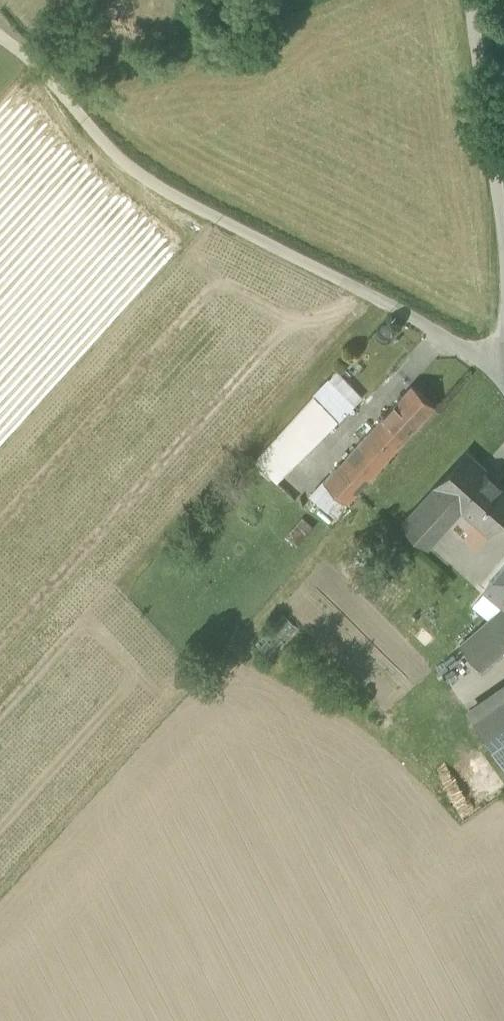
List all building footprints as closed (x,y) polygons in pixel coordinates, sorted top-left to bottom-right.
[(338,371),(330,380),(353,402),(361,395),(338,371)] [(330,380),(315,395),(339,417),(353,402),(330,380)] [(383,416),(404,435),(433,403),(412,384),(383,416)] [(291,468),(339,417),(315,395),(267,446),(291,468)] [(383,416),(325,481),(346,500),(404,435),(383,416)] [(278,483),(291,468),(267,446),(254,460),(278,483)] [(489,529),(503,512),(503,487),(468,455),(425,505),(445,522),(461,504),(489,529)] [(333,515),(346,500),(325,481),(311,496),(333,515)] [(406,526),(426,544),(445,522),(425,505),(406,526)] [(484,589),(503,606),(460,644),(482,669),(503,650),(503,565),(484,589)] [(503,745),(503,700),(501,695),(471,716),(495,751),(503,745)] [(495,751),(503,765),(503,745),(495,751)]
